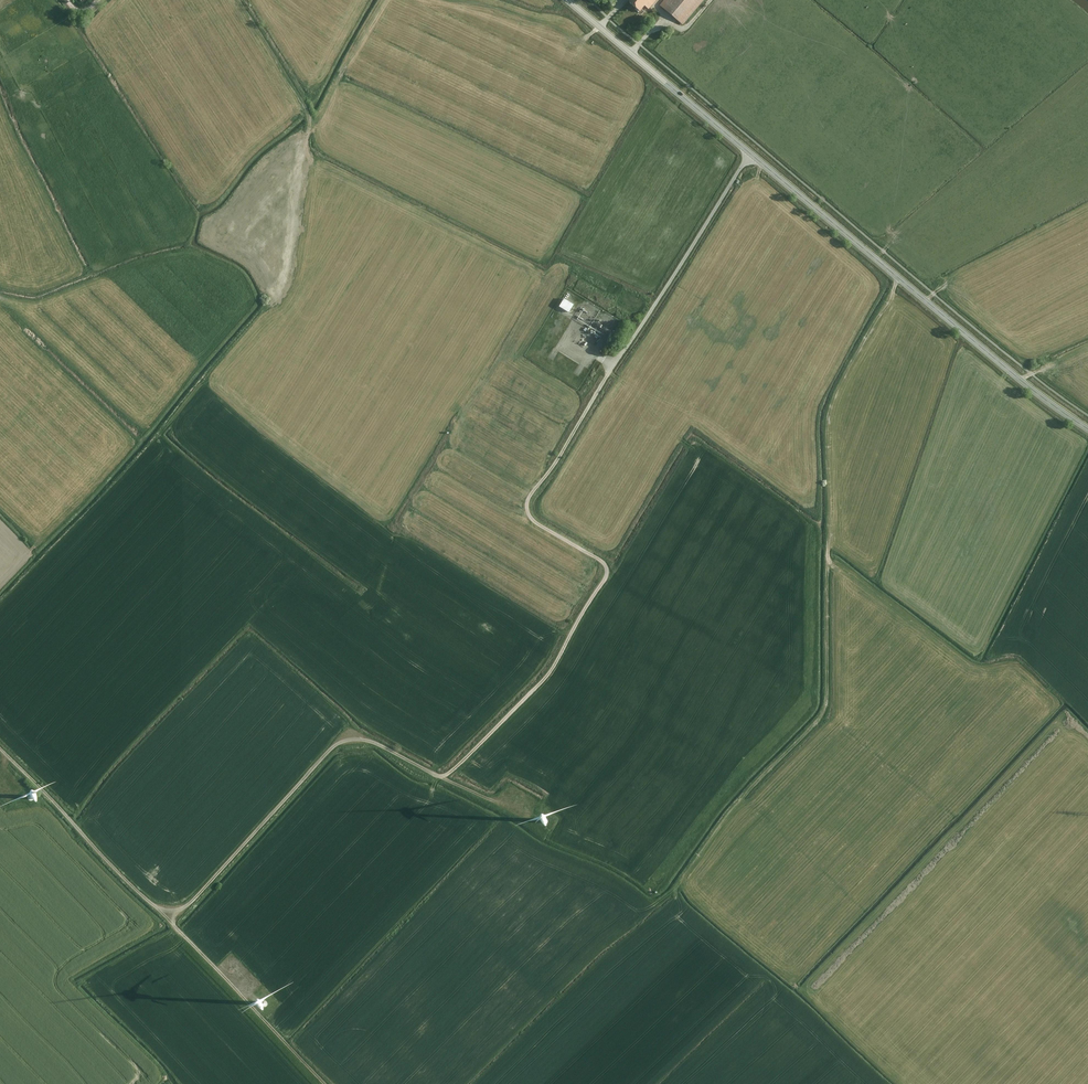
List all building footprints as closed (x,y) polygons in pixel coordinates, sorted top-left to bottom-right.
[(646,4),(649,7),(655,0),(632,0),(629,3),(640,12),(646,4)] [(660,6),(685,27),(707,0),(665,0),(660,6)] [(577,304),(566,298),(561,307),(572,313),(577,304)] [(609,344),(622,320),(612,315),(610,319),(613,320),(606,333),(608,335),(607,338),(606,338),(604,342),(609,344)]
